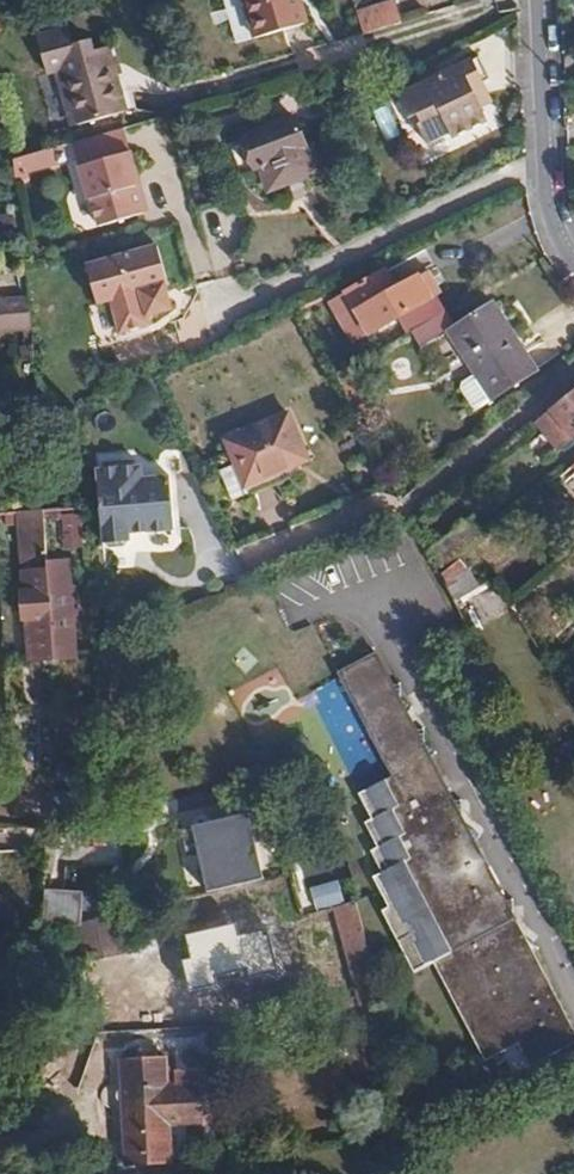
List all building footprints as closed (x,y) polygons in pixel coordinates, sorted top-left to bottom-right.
[(241,42),(307,22),(301,0),(228,0),(241,42)] [(397,4),(357,15),(364,40),(403,27),(397,4)] [(68,28),(37,35),(47,73),(60,70),(74,126),(124,113),(109,49),(94,52),(90,41),(72,45),(68,28)] [(415,80),(394,55),(380,67),(401,91),(415,80)] [(466,93),(482,85),(492,80),(480,58),(399,99),(411,122),(418,117),(423,125),(420,128),(429,144),(450,133),(454,139),(487,122),(480,108),(475,99),(470,102),(466,93)] [(490,103),(482,85),(466,93),(470,102),(475,99),(480,108),(490,103)] [(418,117),(411,122),(415,130),(420,128),(423,125),(418,117)] [(309,149),(297,118),(244,141),(245,147),(242,153),(247,163),(253,165),(256,170),(261,169),(270,192),(324,170),(315,147),(309,149)] [(120,130),(69,145),(83,202),(88,200),(95,227),(137,216),(141,205),(120,130)] [(61,147),(12,161),(16,176),(63,161),(61,147)] [(165,282),(155,247),(86,265),(95,303),(111,300),(119,332),(150,326),(148,315),(170,310),(163,284),(165,282)] [(397,290),(389,275),(348,295),(369,335),(430,301),(419,279),(397,290)] [(30,336),(27,302),(0,303),(0,337),(30,336)] [(536,373),(492,304),(459,324),(448,331),(476,374),(462,382),(461,388),(473,407),(479,409),(536,373)] [(537,426),(557,451),(573,438),(573,396),(537,426)] [(247,496),(244,487),(305,462),(288,417),(225,443),(235,466),(218,473),(230,503),(247,496)] [(139,466),(93,470),(100,543),(106,548),(121,547),(127,540),(126,533),(171,529),(167,476),(140,478),(139,466)] [(66,545),(82,545),(81,512),(65,513),(66,545)] [(497,578),(479,585),(469,558),(445,566),(467,627),(509,612),(497,578)] [(45,571),(17,573),(25,663),(51,661),(51,654),(45,571)] [(68,591),(70,627),(88,625),(85,590),(68,591)] [(528,1066),(573,1041),(375,658),(337,678),(389,778),(357,797),(370,822),(363,826),(374,850),(368,854),(379,876),(371,881),(385,908),(380,911),(413,973),(431,962),(483,1060),(516,1043),(528,1066)] [(247,813),(191,826),(206,891),(262,878),(247,813)] [(44,930),(44,932),(81,923),(82,895),(45,894),(44,930)] [(361,1008),(381,1002),(378,994),(354,904),(332,909),(361,1008)] [(23,958),(43,958),(44,932),(44,930),(24,930),(23,958)] [(165,1059),(121,1060),(126,1165),(170,1162),(168,1124),(205,1123),(203,1085),(166,1085),(165,1059)]
